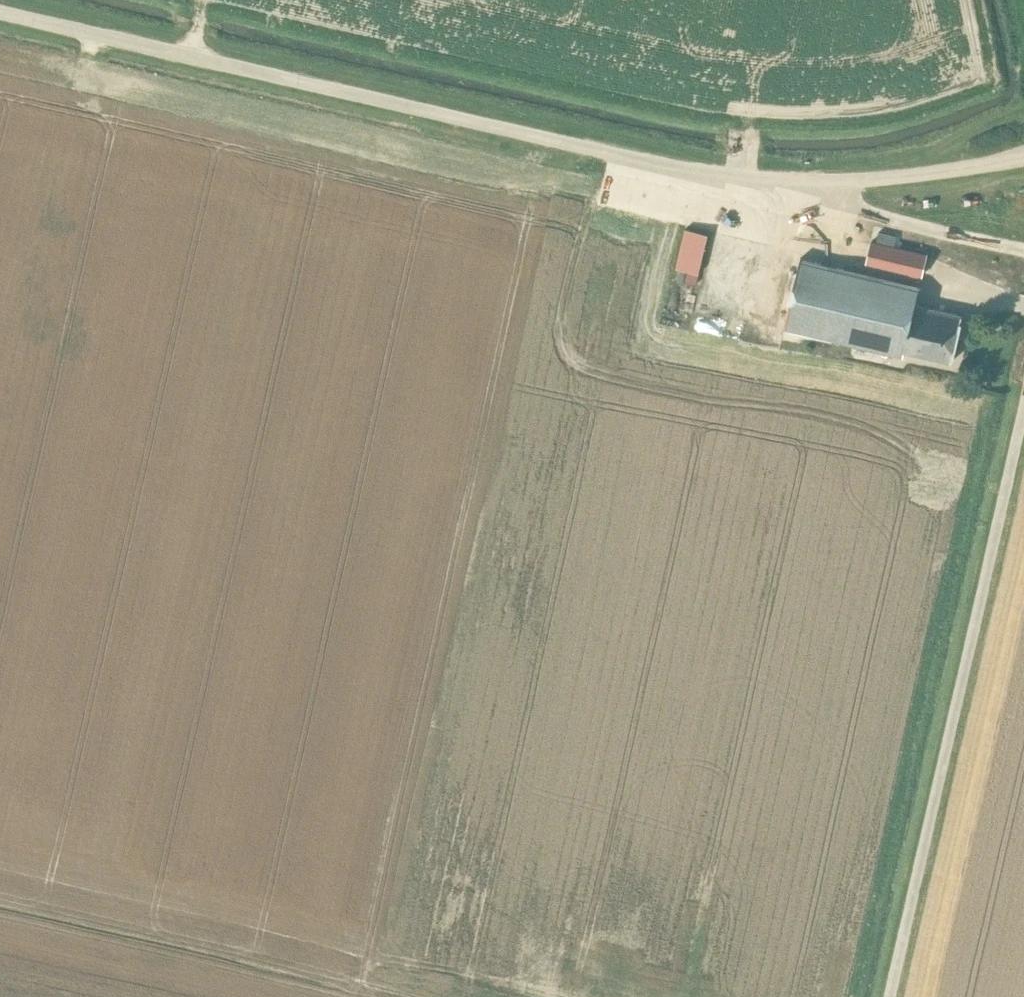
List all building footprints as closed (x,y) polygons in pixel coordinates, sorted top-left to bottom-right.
[(685,227),(676,266),(688,269),(686,280),(696,283),(707,232),(685,227)] [(870,243),(866,261),(921,275),(925,259),(927,253),(895,245),(897,236),(879,232),(877,241),(871,239),(870,243)] [(919,286),(800,257),(783,327),(902,355),(904,348),(951,359),(962,313),(915,302),(919,286)]
